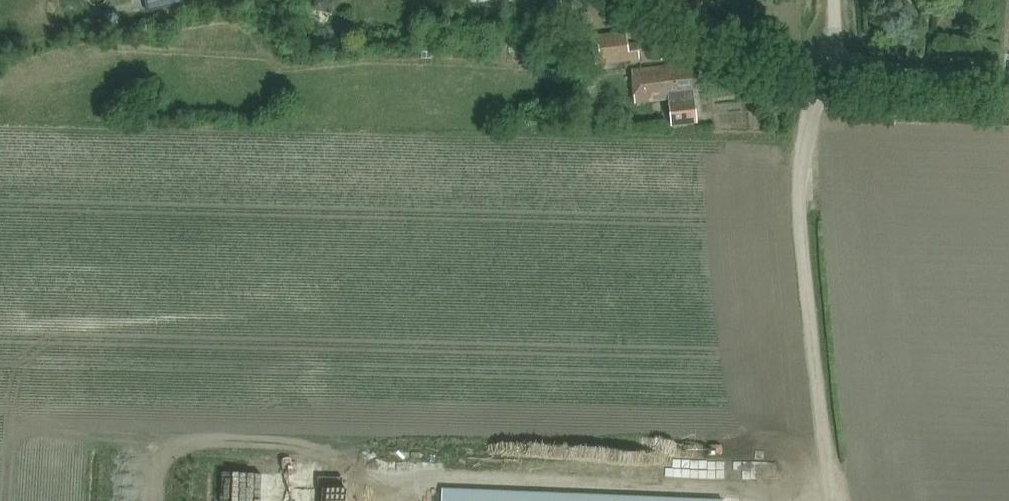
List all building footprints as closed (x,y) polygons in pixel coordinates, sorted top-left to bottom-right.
[(591,13),(583,14),(584,30),(592,30),(591,13)] [(639,43),(628,45),(627,31),(592,36),(596,65),(631,61),(631,64),(641,62),(639,43)] [(690,62),(631,67),(634,100),(668,97),(669,102),(668,102),(670,123),(697,121),(695,99),(694,99),(693,87),(702,86),(700,68),(690,69),(690,62)] [(566,117),(555,119),(557,129),(568,127),(566,117)] [(725,500),(442,489),(442,500),(725,500)]
